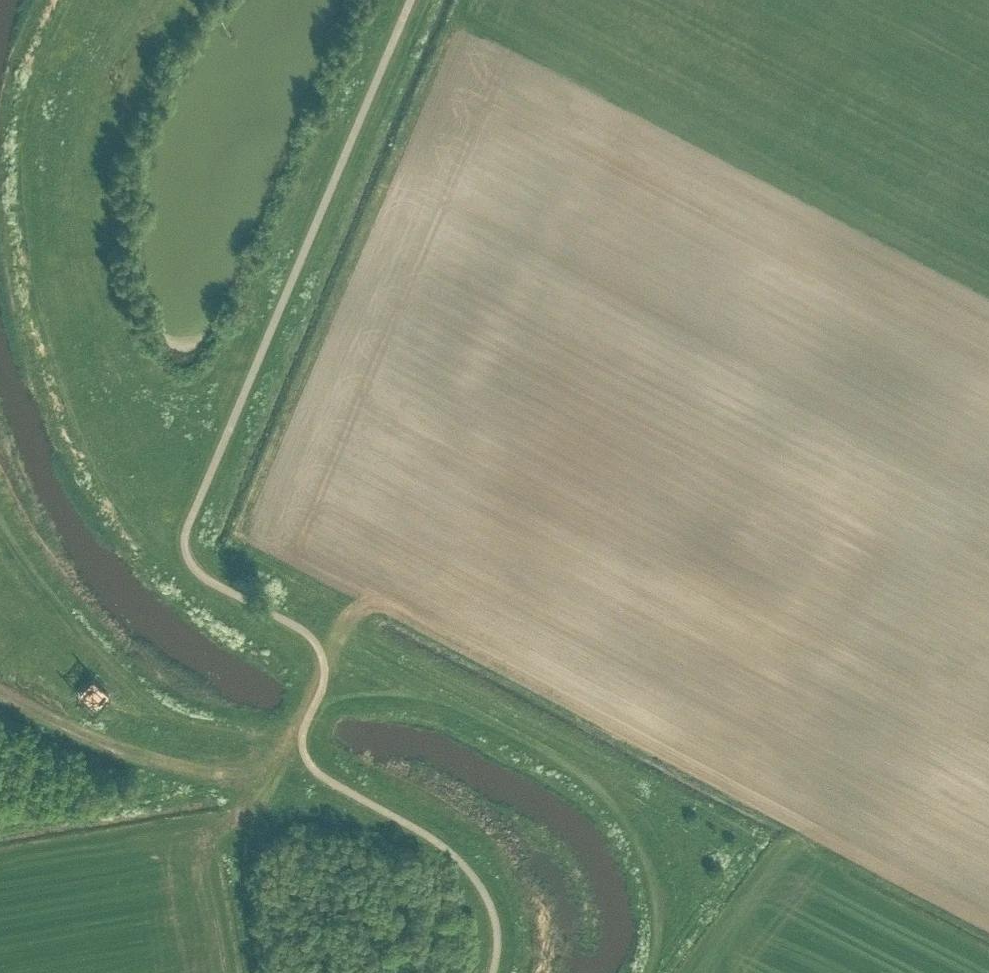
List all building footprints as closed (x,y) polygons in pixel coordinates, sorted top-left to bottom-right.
[(94,674),(78,692),(96,709),(112,691),(94,674)]
